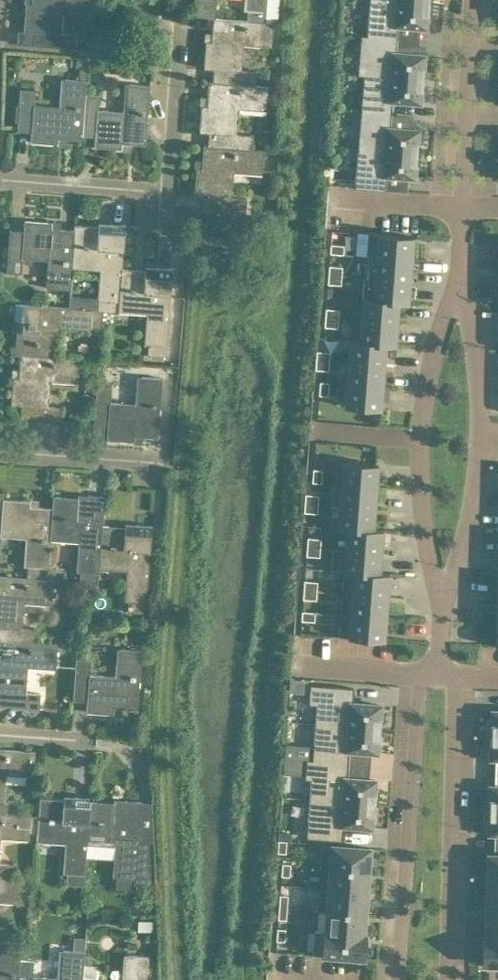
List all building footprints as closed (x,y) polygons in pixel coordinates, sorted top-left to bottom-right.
[(62,13),(89,15),(90,0),(31,0),(30,5),(25,4),(23,31),(27,32),(26,45),(73,49),(74,34),(60,33),(62,13)] [(193,6),(198,7),(197,17),(213,19),(213,18),(215,18),(216,18),(217,0),(194,0),(193,6)] [(244,9),(248,10),(247,20),(247,21),(265,22),(267,0),(245,0),(244,9)] [(428,2),(402,0),(370,0),(368,34),(362,34),(361,36),(397,39),(398,25),(426,27),(427,17),(432,18),(433,2),(428,2)] [(273,22),(265,22),(247,21),(247,20),(216,18),(215,18),(213,18),(213,19),(211,42),(206,41),(204,68),(218,69),(217,82),(217,83),(255,85),(256,71),(241,70),(243,41),(271,43),(273,22)] [(397,39),(361,36),(359,73),(422,78),(424,54),(396,52),(397,39)] [(362,111),(391,113),(393,100),(420,102),(422,78),(359,73),(358,74),(364,74),(362,111)] [(81,132),(84,94),(85,94),(86,81),(65,79),(63,107),(33,105),(34,90),(20,89),(19,106),(16,106),(15,122),(17,122),(17,127),(31,128),(30,142),(57,144),(57,138),(81,140),(81,132)] [(268,86),(255,85),(217,83),(217,82),(208,82),(206,105),(201,105),(199,132),(213,133),(212,146),(250,149),(250,148),(251,135),(236,134),(239,105),(267,107),(268,86)] [(98,95),(85,94),(84,94),(81,132),(94,133),(93,147),(121,149),(121,143),(145,145),(149,86),(130,84),(128,112),(97,110),(98,95)] [(391,113),(362,111),(359,149),(416,153),(418,129),(390,127),(391,113)] [(263,149),(250,148),(250,149),(212,146),(203,145),(202,169),(196,169),(194,196),(208,197),(207,210),(245,213),(247,198),(232,197),(234,168),(262,171),(263,149)] [(416,153),(359,149),(356,187),(386,189),(387,175),(415,177),(416,153)] [(71,268),(73,231),(50,229),(51,223),(24,221),(23,235),(9,234),(6,272),(21,274),(22,258),(50,261),(48,289),(69,290),(71,268)] [(73,231),(71,268),(98,270),(95,310),(100,310),(99,311),(100,312),(118,313),(119,306),(121,268),(124,225),(109,224),(98,223),(98,227),(74,225),(73,231)] [(412,258),(414,236),(368,232),(367,255),(412,258)] [(331,243),(330,252),(343,254),(344,244),(331,243)] [(411,280),(412,258),(367,255),(365,276),(411,280)] [(342,275),(342,266),(329,265),(329,274),(342,275)] [(171,269),(156,268),(145,267),(145,270),(121,268),(119,306),(146,308),(143,343),(148,344),(147,354),(165,355),(171,269)] [(341,284),(342,275),(329,274),(328,283),(341,284)] [(409,301),(411,280),(365,276),(363,298),(409,301)] [(398,322),(399,302),(409,302),(409,301),(363,298),(362,319),(398,322)] [(99,329),(100,312),(99,311),(100,310),(95,310),(13,304),(11,331),(15,331),(13,355),(19,355),(55,357),(58,329),(92,331),(92,328),(99,329)] [(339,318),(339,309),(326,308),(325,317),(339,318)] [(338,327),(339,318),(325,317),(325,326),(338,327)] [(396,344),(398,322),(362,319),(360,340),(350,339),(350,340),(396,344)] [(385,364),(386,344),(396,345),(396,344),(350,340),(349,362),(385,364)] [(330,361),(330,352),(317,351),(316,360),(330,361)] [(78,358),(55,357),(19,355),(17,378),(10,378),(8,405),(23,406),(22,419),(60,422),(61,407),(46,406),(49,377),(77,379),(78,358)] [(329,370),(330,361),(316,360),(316,369),(329,370)] [(383,386),(385,364),(349,362),(347,383),(383,386)] [(94,386),(93,408),(92,425),(106,426),(105,440),(132,442),(132,437),(156,438),(160,377),(139,376),(137,404),(108,402),(109,387),(94,386)] [(320,381),(319,394),(328,395),(329,382),(320,381)] [(381,409),(383,386),(347,383),(345,406),(381,409)] [(377,486),(379,464),(342,461),(341,483),(377,486)] [(322,482),(323,469),(313,468),(312,481),(322,482)] [(375,508),(377,486),(341,483),(339,505),(375,508)] [(318,504),(319,495),(306,493),(305,502),(318,504)] [(51,497),(50,509),(49,535),(77,537),(74,572),(78,572),(78,583),(96,584),(98,564),(100,526),(102,497),(87,496),(86,504),(76,503),(76,498),(51,497)] [(50,509),(28,507),(28,501),(1,499),(0,510),(0,537),(28,539),(26,566),(47,568),(49,535),(50,509)] [(317,513),(318,504),(305,502),(304,512),(317,513)] [(374,528),(375,508),(339,505),(337,526),(383,530),(383,529),(374,528)] [(150,526),(134,525),(123,524),(123,528),(100,526),(98,564),(125,566),(122,601),(126,602),(125,612),(143,613),(150,526)] [(382,552),(383,530),(337,526),(337,528),(347,528),(345,549),(382,552)] [(320,547),(321,538),(308,537),(307,546),(320,547)] [(320,556),(320,547),(307,546),(307,555),(320,556)] [(380,572),(382,552),(345,549),(344,571),(390,574),(390,573),(380,572)] [(388,595),(390,574),(344,571),(342,592),(388,595)] [(22,599),(50,601),(52,580),(0,576),(0,640),(33,643),(34,630),(19,629),(22,599)] [(317,590),(318,581),(305,580),(304,589),(317,590)] [(316,599),(317,590),(304,589),(303,598),(316,599)] [(386,617),(388,595),(342,592),(340,614),(386,617)] [(315,611),(302,610),(302,620),(315,620),(315,611)] [(385,639),(386,617),(340,614),(339,636),(385,639)] [(33,643),(0,640),(0,691),(1,691),(0,701),(0,705),(37,708),(38,694),(25,693),(27,664),(54,666),(56,645),(33,643)] [(89,660),(74,659),(71,697),(85,698),(84,712),(111,714),(111,708),(135,710),(140,650),(119,649),(117,677),(88,674),(89,660)] [(317,704),(316,723),(379,728),(381,704),(353,702),(354,687),(311,684),(309,703),(317,704)] [(492,710),(491,720),(487,719),(486,734),(497,734),(497,710),(492,710)] [(378,752),(379,728),(316,723),(313,760),(307,759),(307,760),(349,763),(350,750),(378,752)] [(486,734),(486,735),(491,735),(490,758),(497,758),(497,734),(486,734)] [(286,748),(285,758),(292,758),(293,748),(286,748)] [(15,816),(16,814),(17,800),(2,799),(4,770),(31,772),(33,752),(0,749),(0,814),(15,816)] [(348,777),(349,763),(307,760),(305,778),(311,778),(310,798),(379,803),(380,789),(375,789),(376,779),(348,777)] [(490,785),(489,808),(484,808),(484,809),(497,809),(497,785),(490,785)] [(86,840),(89,801),(89,797),(63,795),(62,800),(39,798),(35,837),(63,840),(61,873),(65,873),(65,884),(83,886),(85,855),(86,840)] [(378,804),(379,803),(310,798),(307,837),(343,839),(344,825),(372,827),(374,804),(378,804)] [(140,801),(124,800),(123,808),(112,807),(112,803),(89,801),(86,840),(101,842),(114,843),(112,877),(116,877),(115,888),(133,889),(134,883),(151,884),(147,841),(136,840),(140,801)] [(484,809),(484,823),(489,823),(489,833),(497,833),(497,809),(484,809)] [(16,814),(15,816),(0,814),(0,834),(27,836),(29,815),(16,814)] [(279,840),(278,852),(286,853),(287,841),(279,840)] [(370,847),(322,843),(321,866),(368,870),(370,847)] [(488,853),(488,876),(497,876),(497,853),(488,853)] [(11,878),(12,864),(0,863),(0,878),(11,878)] [(290,875),(291,863),(283,863),(282,875),(290,875)] [(367,891),(368,870),(321,866),(320,867),(330,868),(329,888),(367,891)] [(487,897),(497,898),(497,876),(488,876),(487,897)] [(11,878),(0,878),(0,898),(22,900),(24,879),(11,878)] [(319,887),(317,909),(327,910),(365,913),(367,891),(329,888),(319,887)] [(287,907),(288,894),(280,894),(279,906),(287,907)] [(486,919),(497,919),(497,898),(487,897),(486,919)] [(278,918),(286,919),(287,907),(279,906),(278,918)] [(363,933),(365,913),(327,910),(326,930),(315,929),(315,930),(365,934),(365,933),(363,933)] [(486,939),(484,939),(484,940),(497,941),(497,919),(486,919),(486,939)] [(138,931),(153,932),(153,922),(138,921),(138,931)] [(278,927),(277,939),(285,940),(286,928),(278,927)] [(315,930),(313,953),(364,957),(365,934),(315,930)] [(484,940),(483,963),(497,963),(497,941),(484,940)] [(18,958),(19,944),(5,943),(0,942),(0,979),(16,979),(18,958)] [(82,963),(83,951),(75,950),(63,949),(61,977),(32,975),(33,960),(18,958),(16,979),(81,979),(82,963)] [(147,956),(127,954),(125,979),(145,979),(147,956)] [(82,963),(81,979),(96,979),(97,964),(82,963)]
